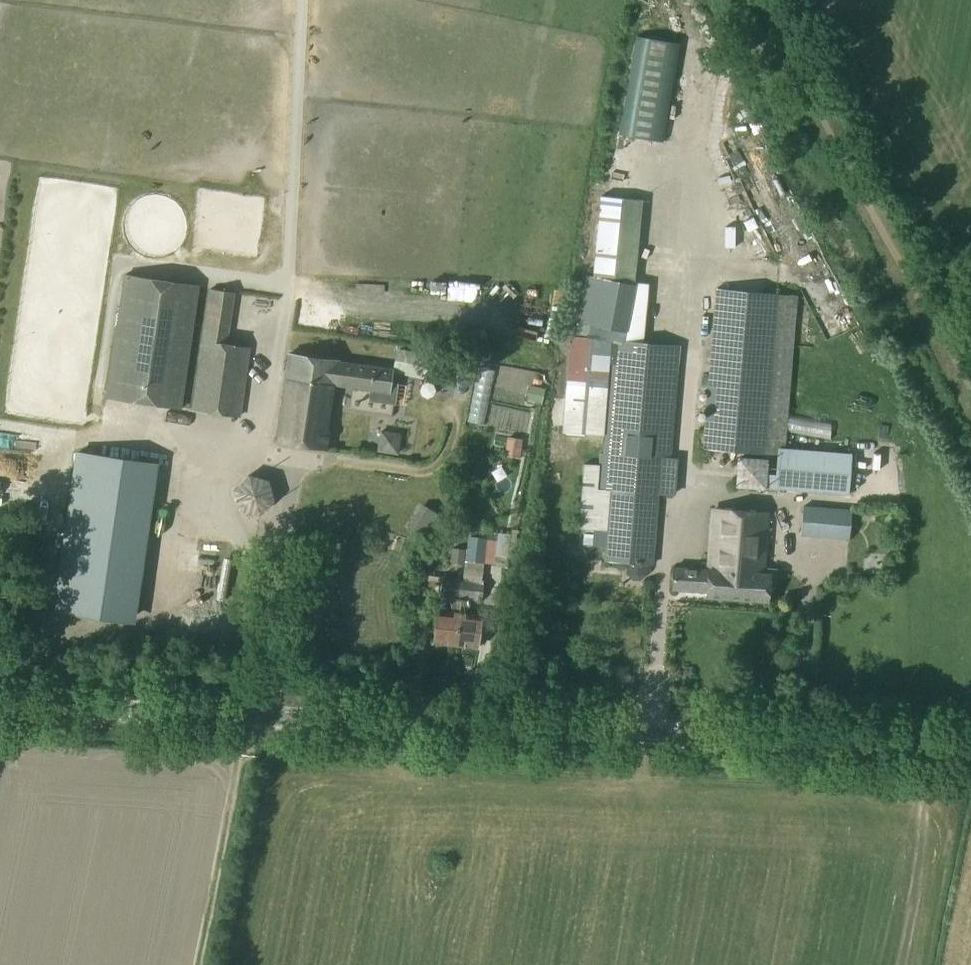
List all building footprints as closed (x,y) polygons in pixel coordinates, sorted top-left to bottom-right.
[(662,142),(679,43),(640,37),(622,135),(662,142)] [(594,274),(593,278),(634,285),(635,282),(633,282),(634,277),(641,201),(601,197),(594,274)] [(200,286),(124,275),(105,396),(180,407),(200,286)] [(586,277),(578,322),(613,329),(626,331),(634,289),(634,285),(593,278),(586,277)] [(702,449),(778,454),(785,455),(786,449),(799,297),(716,289),(702,449)] [(212,291),(194,411),(240,418),(250,351),(227,348),(235,294),(212,291)] [(570,336),(562,432),(604,436),(603,454),(612,455),(606,536),(604,561),(652,565),(658,493),(675,495),(678,461),(671,460),(679,365),(680,347),(642,344),(624,341),(626,331),(613,329),(578,322),(575,336),(570,336)] [(410,352),(406,373),(456,385),(461,364),(410,352)] [(288,353),(274,440),(325,447),(335,385),(371,390),(369,401),(394,405),(397,384),(390,383),(391,368),(340,361),(340,359),(288,353)] [(531,385),(528,399),(541,402),(544,388),(531,385)] [(508,438),(505,455),(518,457),(520,440),(508,438)] [(853,454),(786,449),(785,455),(778,454),(776,476),(768,475),(767,489),(767,490),(850,497),(853,454)] [(150,463),(78,452),(72,493),(144,503),(150,463)] [(736,457),(734,487),(767,489),(768,475),(768,473),(767,473),(768,459),(736,457)] [(271,498),(266,480),(247,475),(233,488),(236,508),(256,512),(271,498)] [(817,536),(819,507),(803,506),(801,535),(817,536)] [(712,507),(707,569),(673,567),(671,590),(707,592),(707,597),(728,599),(730,572),(761,575),(761,567),(766,568),(769,511),(712,507)] [(452,548),(450,562),(464,564),(466,549),(452,548)] [(730,572),(728,599),(767,601),(768,585),(776,585),(777,569),(766,568),(761,567),(761,575),(730,572)] [(450,602),(452,611),(437,610),(433,643),(455,645),(464,579),(442,577),(440,598),(451,599),(450,602)] [(481,605),(484,581),(464,579),(455,645),(477,648),(481,615),(467,613),(469,608),(470,603),(481,605)]
